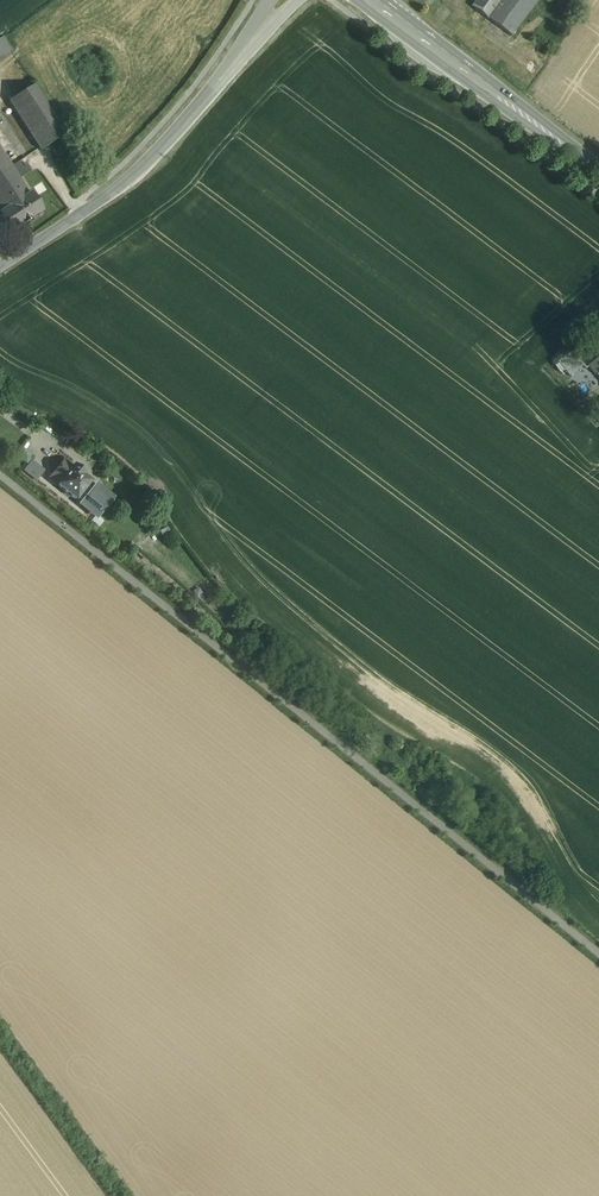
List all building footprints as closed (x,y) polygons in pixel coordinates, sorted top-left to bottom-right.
[(471,6),(511,36),(538,0),(476,0),(471,6)] [(0,46),(0,68),(15,58),(5,42),(0,46)] [(66,135),(34,85),(9,101),(41,151),(66,135)] [(0,149),(0,190),(18,178),(0,149)] [(0,190),(0,218),(9,233),(21,225),(22,226),(30,220),(42,212),(30,193),(28,194),(18,178),(0,190)] [(588,367),(589,367),(596,375),(598,373),(598,374),(598,357),(588,367)] [(577,359),(564,370),(569,377),(583,365),(577,359)] [(11,458),(24,468),(33,456),(21,446),(11,458)] [(31,460),(23,471),(37,481),(45,470),(31,460)] [(82,474),(64,460),(62,463),(62,462),(52,475),(61,482),(58,486),(65,492),(61,498),(69,504),(73,498),(75,500),(78,495),(82,491),(88,483),(80,476),(82,474)] [(84,500),(83,501),(100,514),(109,502),(92,489),(87,495),(84,500)] [(82,491),(78,495),(84,500),(87,495),(82,491)]
